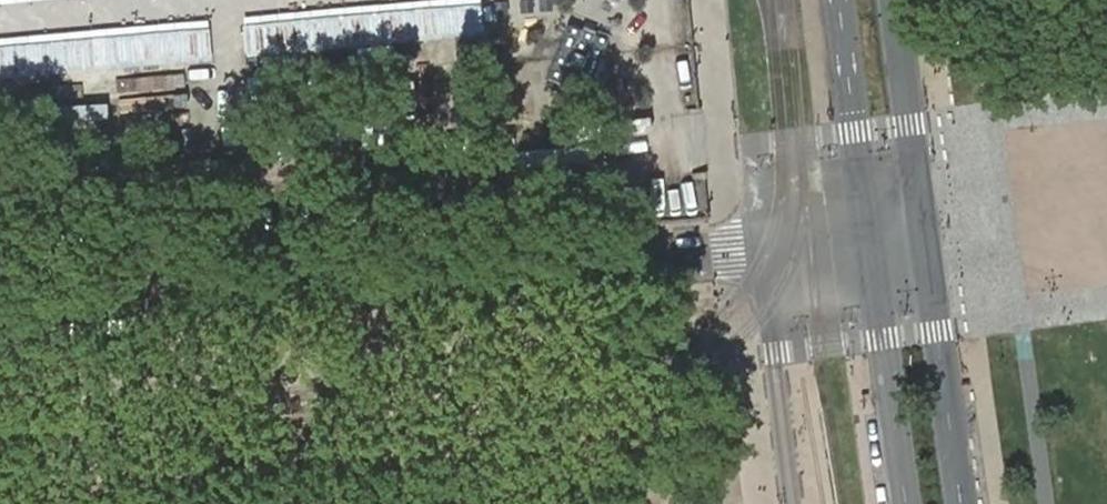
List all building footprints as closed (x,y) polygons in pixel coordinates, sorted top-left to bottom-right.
[(207,60),(205,25),(78,34),(99,0),(0,0),(0,75),(207,60)] [(380,3),(319,7),(319,9),(241,14),(243,53),(481,38),(479,0),(380,0),(380,3)] [(250,9),(273,9),(273,0),(250,0),(250,9)] [(977,98),(966,54),(947,58),(959,103),(977,98)] [(1042,171),(1077,166),(1072,130),(1037,134),(1042,171)]
